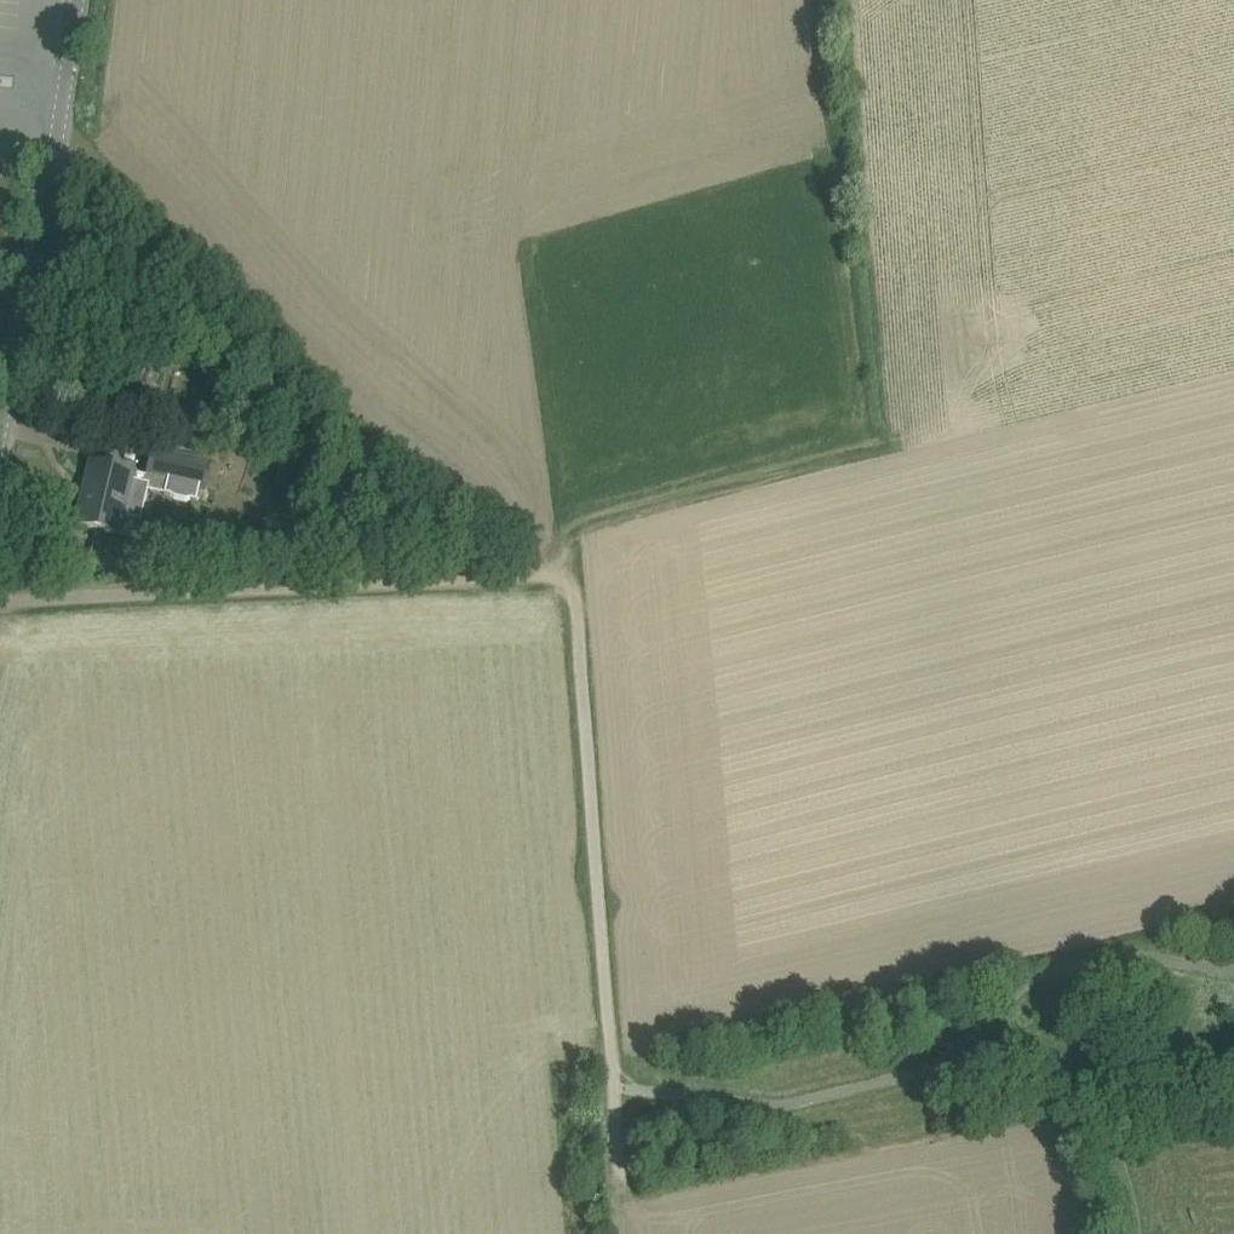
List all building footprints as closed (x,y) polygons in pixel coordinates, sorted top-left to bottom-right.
[(143,418),(148,400),(132,397),(128,415),(143,418)] [(147,478),(199,490),(203,492),(210,463),(154,450),(147,478)] [(92,464),(77,525),(119,535),(122,518),(140,522),(149,487),(165,490),(164,495),(169,496),(174,499),(185,501),(190,501),(196,502),(199,490),(147,478),(147,477),(92,464)]
